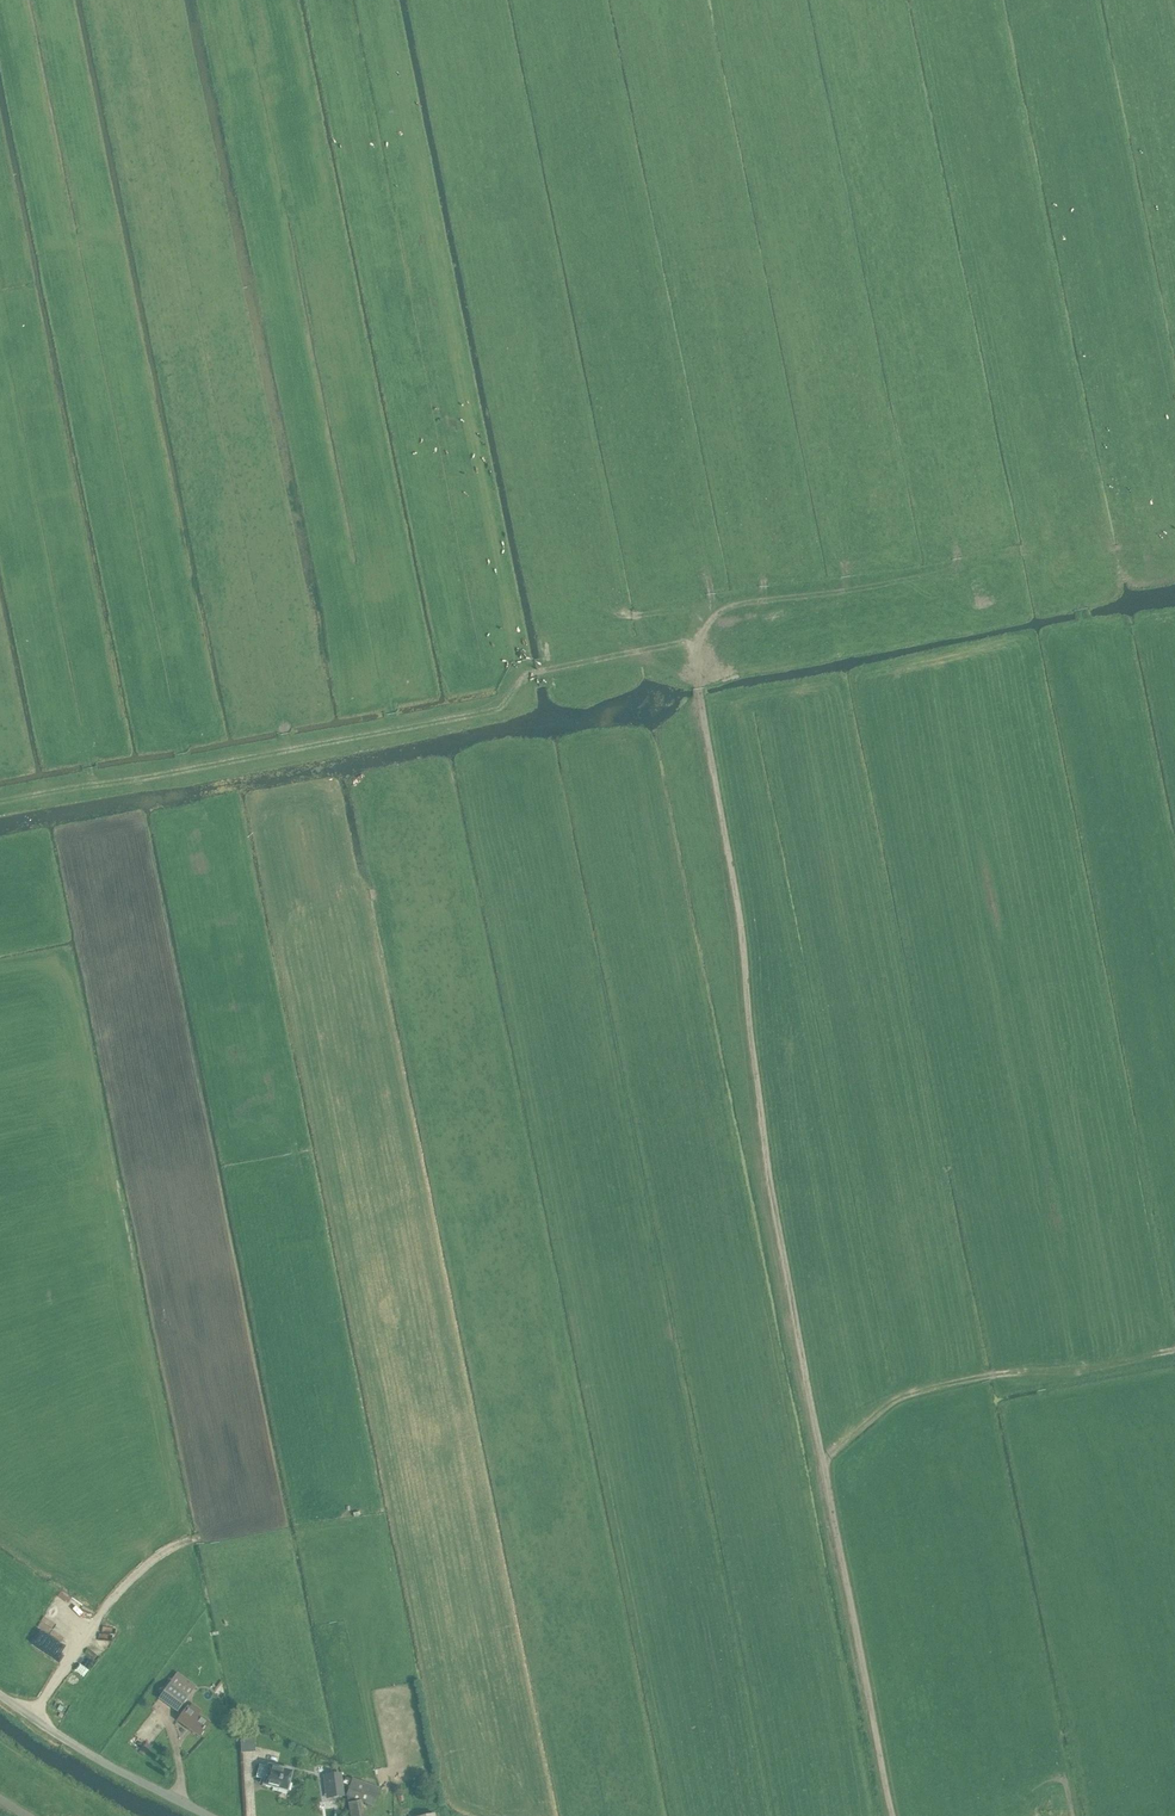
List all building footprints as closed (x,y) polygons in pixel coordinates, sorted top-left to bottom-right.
[(177,1712),(189,1695),(171,1682),(159,1699),(177,1712)] [(199,1736),(210,1722),(199,1714),(202,1710),(193,1703),(190,1707),(188,1706),(178,1720),(199,1736)] [(288,1791),(293,1771),(268,1765),(268,1767),(259,1765),(256,1778),(265,1780),(263,1786),(288,1791)] [(343,1796),(341,1777),(326,1779),(328,1798),(343,1796)] [(379,1789),(352,1779),(346,1795),(350,1815),(363,1815),(361,1801),(375,1799),(379,1789)]
